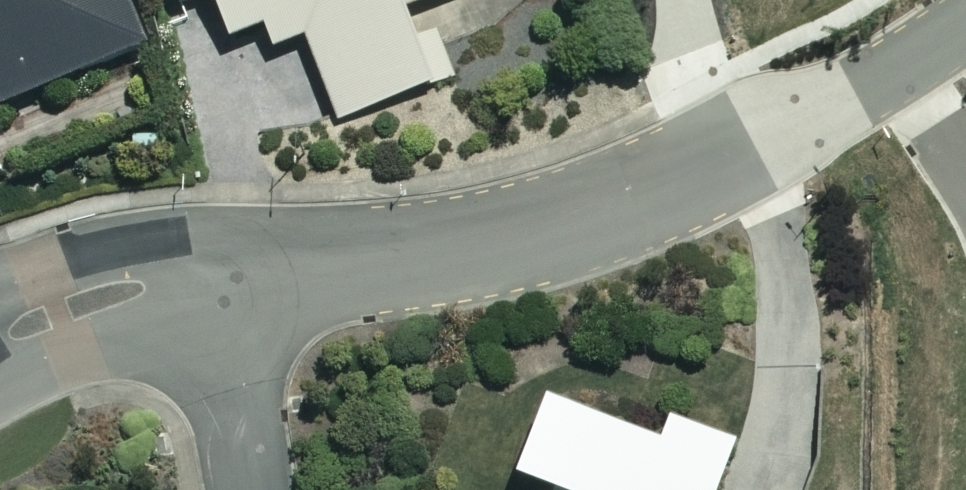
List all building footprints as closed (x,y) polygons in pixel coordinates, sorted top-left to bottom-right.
[(141,51),(118,0),(0,0),(0,117),(141,51)] [(177,11),(206,0),(173,0),(177,11)] [(226,46),(264,32),(272,54),(306,41),(338,123),(452,79),(424,6),(439,0),(208,0),(226,46)] [(552,397),(524,477),(558,489),(722,489),(739,441),(673,418),(666,436),(552,397)]
